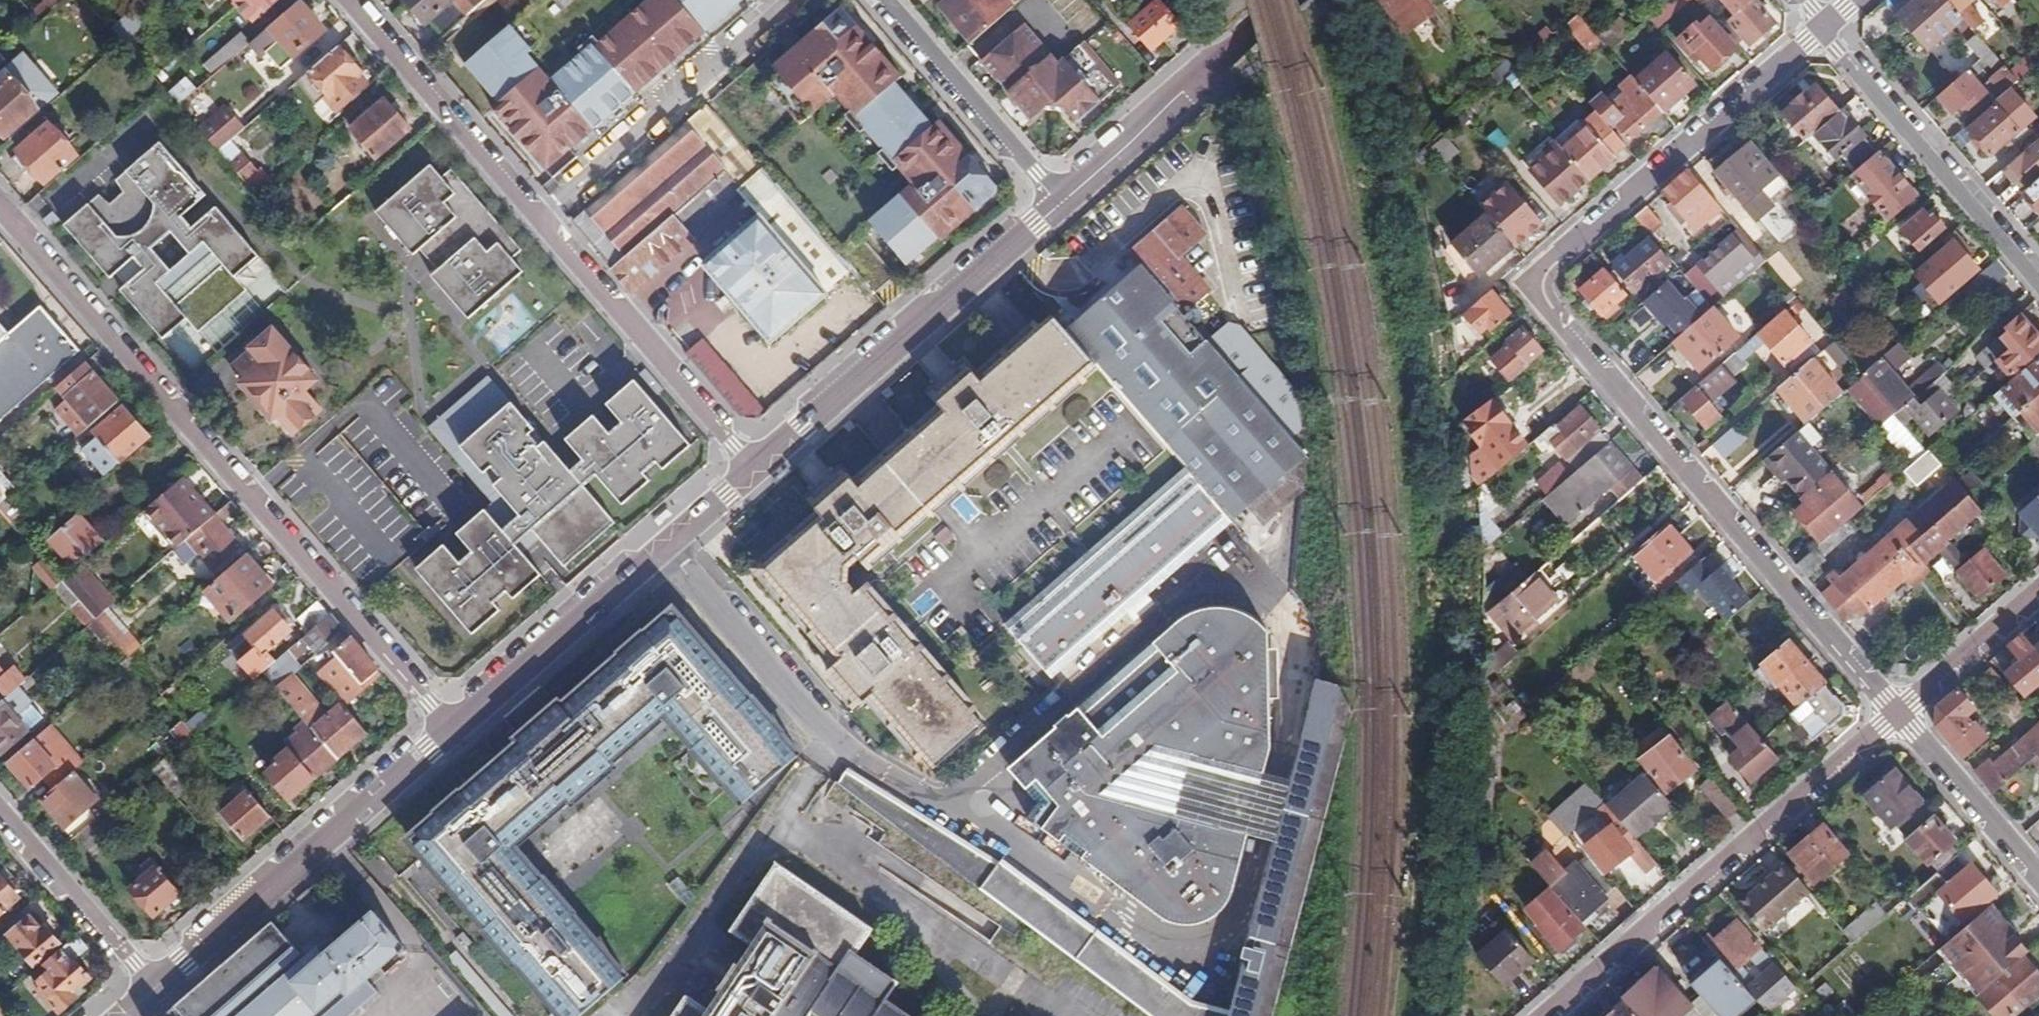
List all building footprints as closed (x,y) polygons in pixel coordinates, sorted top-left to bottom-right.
[(245,12),(246,11),(250,15),(261,5),(264,7),(272,0),(234,0),(245,12)] [(256,37),(255,38),(281,68),(326,29),(302,0),(299,0),(256,37)] [(466,11),(457,0),(408,0),(426,20),(430,17),(442,32),(462,14),(466,11)] [(439,34),(496,100),(490,105),(550,176),(640,98),(632,89),(702,29),(710,39),(755,0),(479,0),(466,11),(462,14),(442,32),(439,34)] [(466,11),(479,0),(457,0),(466,11)] [(1017,0),(941,0),(937,3),(970,41),(1017,0)] [(1190,43),(1174,26),(1177,23),(1156,0),(1128,24),(1151,50),(1162,39),(1176,55),(1190,43)] [(1406,36),(1436,15),(1426,0),(1381,0),(1406,36)] [(1690,0),(1671,0),(1649,20),(1657,29),(1690,0)] [(1736,15),(1753,0),(1723,0),(1736,15)] [(1729,21),(1750,44),(1774,24),(1753,0),(1736,15),(1729,21)] [(1947,0),(1916,0),(1899,15),(1929,50),(1956,26),(1964,20),(1947,0)] [(1974,0),(1947,0),(1964,20),(1972,30),(1982,21),(1969,5),(1974,0)] [(869,219),(907,263),(939,235),(942,238),(997,191),(997,184),(980,164),(977,166),(968,156),(971,154),(939,117),(932,124),(894,80),(901,74),(870,38),(867,40),(858,30),(861,28),(840,5),(771,65),(778,72),(765,83),(800,123),(835,93),(849,109),(844,113),(860,131),(864,127),(882,147),(878,151),(893,169),(898,165),(912,181),(869,219)] [(129,10),(112,25),(124,39),(130,46),(147,31),(129,10)] [(1586,13),(1579,18),(1590,30),(1596,24),(1586,13)] [(1579,18),(1577,16),(1564,28),(1586,52),(1599,41),(1599,40),(1590,30),(1579,18)] [(1711,19),(1686,41),(1712,68),(1736,47),(1711,19)] [(1965,36),(1972,30),(1964,20),(1956,26),(1965,36)] [(1610,53),(1633,33),(1621,21),(1599,40),(1599,41),(1610,53)] [(1119,85),(1082,43),(1061,63),(1058,66),(1040,46),(1043,43),(1026,24),(981,63),(1032,121),(1049,105),(1060,105),(1076,122),(1119,85)] [(215,56),(223,65),(255,38),(256,37),(247,27),(215,56)] [(1982,57),(1990,50),(1972,30),(1965,36),(1982,57)] [(363,71),(339,43),(307,71),(327,93),(341,109),(366,88),(356,77),(363,71)] [(1058,66),(1061,63),(1043,43),(1040,46),(1058,66)] [(2038,61),(2038,44),(2026,55),(2034,65),(2038,61)] [(2002,93),(2007,89),(2017,81),(2008,71),(1990,50),(1982,57),(1980,59),(1986,66),(1995,76),(1990,80),(2002,93)] [(1635,82),(1663,114),(1695,86),(1667,54),(1635,82)] [(2008,71),(2017,81),(2034,65),(2026,55),(2008,71)] [(1980,59),(1964,73),(1971,79),(1986,66),(1980,59)] [(1500,84),(1508,77),(1502,68),(1493,75),(1500,84)] [(327,93),(307,71),(296,81),(316,103),(327,93)] [(1968,107),(1984,94),(1979,89),(1971,79),(1964,73),(1937,97),(1951,114),(1964,103),(1968,107)] [(189,75),(171,89),(181,103),(199,89),(189,75)] [(1483,82),(1489,92),(1500,84),(1493,75),(1483,82)] [(10,76),(0,85),(0,132),(4,137),(37,108),(10,76)] [(1630,142),(1663,114),(1635,82),(1631,77),(1618,88),(1624,95),(1613,105),(1625,120),(1617,127),(1630,142)] [(1984,94),(1991,103),(2002,93),(1990,80),(1979,89),(1984,94)] [(1813,132),(1839,111),(1815,84),(1807,93),(1804,91),(1790,103),(1791,106),(1780,115),(1803,141),(1813,132)] [(202,86),(181,105),(189,114),(210,95),(202,86)] [(2002,93),(1991,103),(1994,106),(1966,130),(1990,157),(2032,119),(2007,89),(2002,93)] [(411,127),(385,97),(350,128),(376,157),(411,127)] [(736,188),(760,168),(703,103),(569,220),(629,290),(727,205),(723,199),(736,188)] [(1856,171),(1877,153),(1864,138),(1867,135),(1850,117),(1847,120),(1839,111),(1813,132),(1837,160),(1843,156),(1856,171)] [(1568,157),(1588,180),(1614,157),(1612,154),(1623,145),(1594,112),(1581,124),(1577,120),(1553,140),(1568,157)] [(207,134),(220,149),(230,140),(241,130),(228,116),(207,134)] [(76,156),(48,124),(16,151),(18,153),(10,161),(21,174),(30,167),(44,183),(76,156)] [(1456,129),(1431,151),(1444,165),(1467,143),(1456,129)] [(2001,170),(2023,195),(2038,180),(2038,137),(2010,162),(2001,170)] [(230,140),(220,149),(231,162),(241,153),(230,140)] [(1780,173),(1753,142),(1715,175),(1751,218),(1769,203),(1759,191),(1780,173)] [(66,224),(58,231),(108,288),(132,268),(139,277),(116,297),(172,361),(198,338),(215,357),(257,320),(238,297),(265,273),(156,147),(66,224)] [(231,162),(259,195),(271,183),(243,151),(241,153),(231,162)] [(1977,174),(1985,184),(2001,170),(2010,162),(2002,153),(1977,174)] [(1559,205),(1588,180),(1568,157),(1538,183),(1559,205)] [(1857,184),(1889,221),(1917,197),(1908,186),(1885,160),(1857,184)] [(440,180),(430,168),(377,214),(409,251),(421,245),(438,264),(431,270),(468,314),(517,272),(507,260),(518,250),(450,171),(440,180)] [(736,188),(753,208),(776,187),(760,168),(736,188)] [(1720,210),(1687,172),(1662,193),(1695,232),(1720,210)] [(2038,214),(2038,180),(2023,195),(2038,214)] [(837,256),(776,187),(753,208),(758,213),(700,262),(771,343),(828,293),(825,288),(848,269),(837,256)] [(1514,246),(1515,248),(1540,226),(1518,200),(1493,222),(1514,246)] [(1648,205),(1635,216),(1652,236),(1665,225),(1648,205)] [(1177,259),(1204,236),(1180,209),(1127,255),(1140,269),(1067,332),(1099,369),(1146,423),(1185,469),(1231,522),(1249,507),(1303,461),(1289,445),(1204,346),(1181,319),(1208,296),(1177,259)] [(1922,210),(1900,229),(1918,249),(1943,227),(1933,214),(1929,217),(1922,210)] [(1493,222),(1487,216),(1453,246),(1479,276),(1514,246),(1493,222)] [(1736,229),(1751,246),(1760,238),(1746,221),(1736,229)] [(1959,237),(1954,231),(1944,239),(1949,246),(1959,237)] [(1760,238),(1751,246),(1757,253),(1766,263),(1779,252),(1764,235),(1760,238)] [(1766,263),(1757,253),(1750,257),(1731,236),(1686,275),(1715,308),(1766,263)] [(1971,251),(1959,237),(1949,246),(1916,275),(1922,283),(1913,291),(1930,313),(1940,303),(1940,302),(1977,269),(1966,256),(1971,251)] [(1650,238),(1615,269),(1637,294),(1672,263),(1650,238)] [(2003,274),(1993,263),(1971,282),(1981,293),(2003,274)] [(1628,294),(1606,269),(1581,292),(1607,322),(1622,310),(1617,304),(1628,294)] [(1706,316),(1715,308),(1686,275),(1682,270),(1673,278),(1677,282),(1688,296),(1706,316)] [(1647,308),(1676,342),(1700,321),(1689,309),(1687,310),(1680,302),(1688,296),(1677,282),(1647,308)] [(1491,289),(1464,313),(1477,329),(1485,322),(1488,325),(1493,329),(1511,313),(1491,289)] [(79,353),(40,308),(9,335),(0,325),(0,422),(79,353)] [(1740,337),(1715,308),(1706,316),(1700,321),(1676,342),(1701,371),(1740,337)] [(1813,341),(1786,311),(1724,365),(1735,378),(1749,366),(1746,361),(1767,343),(1785,363),(1813,341)] [(1999,338),(2009,349),(2021,364),(2038,349),(2038,338),(2019,314),(2005,326),(2008,330),(1999,338)] [(1067,332),(1053,315),(1035,330),(1066,366),(1041,388),(1010,352),(978,379),(968,367),(933,396),(943,408),(914,434),(959,488),(1099,369),(1067,332)] [(1290,389),(1231,321),(1204,346),(1289,445),(1300,436),(1290,389)] [(1480,333),(1488,325),(1485,322),(1477,329),(1480,333)] [(320,380),(272,327),(250,346),(252,349),(234,365),(246,378),(242,381),(273,416),(277,412),(281,417),(277,421),(293,440),(327,410),(316,397),(312,399),(306,393),(320,380)] [(1511,383),(1531,366),(1528,362),(1542,349),(1524,328),(1508,341),(1510,344),(1491,360),(1511,383)] [(1066,366),(1035,330),(1010,352),(1041,388),(1066,366)] [(1983,372),(2003,354),(2009,349),(1999,338),(1973,361),(1983,372)] [(759,418),(764,413),(700,339),(684,353),(739,418),(759,418)] [(1853,364),(1863,376),(1887,355),(1877,343),(1853,364)] [(1863,376),(1896,413),(1913,399),(1905,390),(1891,373),(1910,357),(1899,344),(1887,355),(1863,376)] [(1964,399),(1966,400),(2009,362),(2003,354),(1983,372),(1959,393),(1964,399)] [(1942,374),(1952,365),(1945,357),(1938,362),(1933,356),(1919,369),(1923,374),(1931,383),(1933,382),(1942,374)] [(2038,394),(2038,361),(2037,358),(2003,388),(2022,409),(2038,394)] [(1810,422),(1842,394),(1813,361),(1780,389),(1810,422)] [(1724,365),(1698,387),(1701,391),(1686,403),(1707,427),(1721,415),(1712,404),(1738,381),(1735,378),(1724,365)] [(80,368),(55,390),(51,392),(61,403),(53,410),(76,435),(114,402),(91,376),(89,378),(80,368)] [(1905,390),(1913,399),(1931,383),(1923,374),(1905,390)] [(1942,374),(1933,382),(1955,407),(1964,399),(1959,393),(1942,374)] [(565,440),(584,462),(567,476),(488,386),(436,431),(428,438),(484,502),(447,534),(463,552),(452,562),(436,544),(409,568),(468,636),(496,612),(489,604),(501,594),(508,602),(538,575),(513,545),(521,538),(530,531),(570,577),(625,529),(585,483),(589,479),(615,509),(647,481),(640,473),(649,464),(659,470),(688,446),(632,382),(604,406),(621,426),(603,442),(586,422),(565,440)] [(1913,399),(1896,413),(1928,452),(1938,444),(1975,411),(1966,400),(1964,399),(1955,407),(1933,382),(1931,383),(1913,399)] [(2022,409),(2010,420),(2029,443),(2037,436),(2038,434),(2038,430),(2038,429),(2038,428),(2038,394),(2022,409)] [(1473,473),(1477,479),(1479,485),(1516,454),(1500,433),(1511,423),(1494,402),(1465,424),(1469,428),(1471,430),(1469,432),(1480,446),(1484,442),(1495,455),(1486,462),(1476,470),(1473,473)] [(1559,426),(1556,422),(1536,438),(1541,442),(1545,439),(1552,446),(1566,435),(1579,450),(1603,429),(1583,406),(1559,426)] [(117,467),(148,440),(120,410),(91,436),(105,453),(97,460),(107,472),(116,464),(117,467)] [(1928,452),(1896,413),(1885,423),(1904,446),(1901,449),(1914,465),(1928,452)] [(1500,433),(1516,454),(1528,445),(1511,423),(1500,433)] [(1738,425),(1714,445),(1735,469),(1758,448),(1738,425)] [(1798,432),(1769,458),(1802,495),(1831,469),(1798,432)] [(887,457),(933,511),(947,499),(959,488),(914,434),(900,446),(887,457)] [(2038,461),(2038,438),(2037,436),(2029,443),(2026,446),(2038,461)] [(1643,478),(1610,441),(1546,496),(1569,520),(1615,482),(1625,494),(1643,478)] [(1476,449),(1486,462),(1495,455),(1484,442),(1480,446),(1476,449)] [(1938,444),(1928,452),(1940,465),(1948,457),(1938,444)] [(1940,465),(1928,452),(1914,465),(1904,473),(1917,488),(1942,467),(1940,465)] [(868,696),(897,731),(930,770),(983,724),(943,677),(865,585),(857,592),(841,574),(859,559),(866,568),(933,511),(887,457),(857,482),(847,470),(811,501),(820,513),(758,567),(837,661),(826,670),(856,706),(868,696)] [(1249,507),(1266,525),(1306,489),(1303,461),(1249,507)] [(1562,462),(1544,478),(1552,487),(1569,472),(1562,462)] [(1148,596),(1231,522),(1185,469),(1005,623),(1052,679),(1129,612),(1136,621),(1155,603),(1148,596)] [(1967,497),(1974,490),(1982,484),(1972,472),(1957,485),(1967,497)] [(1799,514),(1824,542),(1852,518),(1863,508),(1834,475),(1805,499),(1810,504),(1799,514)] [(6,497),(13,491),(0,476),(0,502),(6,497)] [(188,539),(213,517),(181,481),(144,513),(176,549),(178,547),(188,539)] [(1907,548),(1967,497),(1957,485),(1955,482),(1846,576),(1842,572),(1833,580),(1836,584),(1825,595),(1837,609),(1907,548)] [(2018,514),(2021,516),(2019,538),(2038,540),(2038,535),(2038,496),(2018,514)] [(6,497),(0,502),(0,514),(12,527),(24,517),(6,497)] [(1978,509),(1967,497),(1907,548),(1922,565),(1938,551),(1947,543),(1944,539),(1978,509)] [(237,508),(231,501),(213,517),(188,539),(199,552),(215,569),(239,547),(220,524),(237,508)] [(1824,542),(1798,564),(1810,578),(1830,560),(1827,556),(1860,527),(1852,518),(1824,542)] [(94,549),(71,522),(48,543),(72,570),(94,549)] [(1693,551),(1669,524),(1637,552),(1660,579),(1693,551)] [(188,539),(178,547),(190,561),(199,552),(188,539)] [(1947,543),(1938,551),(1957,573),(1966,565),(1947,543)] [(1922,565),(1907,548),(1837,609),(1848,621),(1859,611),(1863,616),(1904,580),(1914,591),(1931,576),(1922,565)] [(1966,565),(1957,573),(1978,598),(2003,576),(1982,551),(1966,565)] [(272,585),(246,556),(207,590),(234,619),(272,585)] [(1703,560),(1680,578),(1692,593),(1701,585),(1730,619),(1754,598),(1724,564),(1714,573),(1703,560)] [(62,583),(44,563),(36,570),(54,590),(62,583)] [(103,613),(115,602),(83,565),(62,583),(78,602),(90,614),(95,620),(103,613)] [(1534,571),(1490,609),(1515,637),(1559,600),(1534,571)] [(62,583),(54,590),(70,609),(78,602),(62,583)] [(90,614),(78,602),(70,609),(86,628),(95,620),(90,614)] [(330,615),(318,602),(298,620),(309,634),(330,615)] [(1208,902),(1212,898),(1216,894),(1219,890),(1221,886),(1238,890),(1252,834),(1180,815),(1186,795),(1189,795),(1197,765),(1194,764),(1196,756),(1268,775),(1271,764),(1275,751),(1273,632),(1262,624),(1251,616),(1233,610),(1220,609),(1212,610),(1198,614),(1189,619),(1084,709),(1095,721),(1089,726),(1078,714),(1063,728),(1075,743),(1048,766),(1052,771),(1032,788),(1046,803),(1034,819),(1135,896),(1185,907),(1191,906),(1197,905),(1204,905),(1208,902)] [(274,610),(246,634),(257,646),(250,653),(258,662),(292,631),(274,610)] [(1730,638),(1753,660),(1778,634),(1755,612),(1730,638)] [(125,638),(103,613),(95,620),(117,645),(125,638)] [(330,615),(309,634),(288,651),(300,667),(305,662),(325,645),(343,630),(330,615)] [(559,710),(560,711),(601,758),(640,725),(642,726),(643,725),(644,726),(657,713),(656,711),(664,706),(741,796),(790,755),(768,731),(737,758),(716,735),(747,707),(672,620),(668,622),(665,619),(559,710)] [(378,671),(343,630),(325,645),(334,655),(336,654),(363,684),(378,671)] [(2024,633),(2010,644),(2024,660),(2005,677),(2024,698),(2038,685),(2038,651),(2038,650),(2024,633)] [(125,638),(117,645),(129,658),(136,652),(140,648),(128,635),(125,638)] [(1720,652),(1708,637),(1690,652),(1703,666),(1720,652)] [(1828,683),(1831,680),(1794,640),(1766,664),(1796,699),(1787,707),(1792,713),(1828,683)] [(1507,643),(1487,661),(1497,673),(1518,655),(1507,643)] [(288,651),(263,673),(276,688),(291,675),(300,667),(288,651)] [(153,671),(136,652),(129,658),(146,676),(153,671)] [(26,680),(13,666),(0,678),(0,689),(7,696),(19,686),(26,680)] [(372,694),(387,681),(378,671),(363,684),(372,694)] [(291,675),(276,688),(312,729),(336,757),(337,758),(366,732),(342,704),(328,716),(291,675)] [(1354,690),(1320,680),(1292,781),(1276,839),(1229,1010),(1227,1015),(1264,1015),(1354,690)] [(1838,693),(1828,683),(1792,713),(1791,714),(1802,725),(1795,732),(1803,743),(1811,736),(1816,740),(1844,716),(1843,706),(1835,696),(1838,693)] [(7,696),(0,702),(0,751),(1,753),(28,729),(17,715),(32,702),(19,686),(7,696)] [(1936,726),(1949,742),(1976,720),(1982,715),(1959,688),(1937,706),(1936,726)] [(768,731),(747,707),(716,735),(737,758),(768,731)] [(1095,721),(1084,709),(1078,714),(1089,726),(1095,721)] [(522,743),(563,790),(601,758),(560,711),(522,743)] [(1752,780),(1780,755),(1764,736),(1745,714),(1733,725),(1748,743),(1732,757),(1752,780)] [(186,739),(195,731),(183,718),(175,726),(186,739)] [(1949,742),(1962,756),(1988,734),(1976,720),(1949,742)] [(51,726),(9,762),(30,786),(46,773),(51,768),(62,780),(75,769),(83,763),(51,726)] [(2038,755),(2038,727),(1996,763),(1991,758),(1975,772),(1994,793),(2038,755)] [(1016,770),(1032,788),(1052,771),(1048,766),(1075,743),(1063,728),(1016,770)] [(1659,728),(1631,751),(1648,771),(1667,794),(1695,769),(1659,728)] [(289,798),(336,757),(312,729),(276,759),(279,763),(268,772),(289,798)] [(563,790),(522,743),(520,744),(416,835),(419,839),(415,843),(566,1015),(570,1015),(617,976),(556,906),(558,905),(546,891),(543,892),(502,844),(508,839),(510,841),(524,828),(522,826),(562,792),(563,790)] [(196,782),(171,752),(153,768),(178,797),(196,782)] [(1189,795),(1186,795),(1180,815),(1252,834),(1263,836),(1272,838),(1276,839),(1292,781),(1279,778),(1272,775),(1268,775),(1196,756),(1194,764),(1197,765),(1189,795)] [(896,824),(979,886),(1153,1015),(1227,1015),(1229,1010),(1189,997),(1000,856),(997,860),(848,765),(838,780),(896,824)] [(46,773),(57,785),(62,780),(51,768),(46,773)] [(1899,824),(1901,826),(1925,805),(1924,803),(1927,801),(1899,768),(1864,797),(1892,831),(1899,824)] [(62,780),(57,785),(41,798),(66,825),(61,829),(70,839),(75,835),(97,816),(88,806),(98,796),(75,769),(62,780)] [(1663,813),(1674,802),(1667,794),(1648,771),(1610,805),(1637,836),(1647,828),(1648,830),(1665,815),(1663,813)] [(1732,813),(1743,803),(1715,772),(1705,781),(1732,813)] [(838,780),(835,778),(818,802),(878,848),(896,824),(838,780)] [(1608,802),(1591,782),(1554,815),(1570,835),(1608,802)] [(269,814),(248,791),(222,814),(243,838),(269,814)] [(1925,805),(1901,826),(1932,863),(1954,845),(1958,841),(1925,805)] [(1825,823),(1794,850),(1819,880),(1851,853),(1825,823)] [(1604,873),(1635,846),(1619,828),(1588,854),(1604,873)] [(1939,872),(1961,853),(1954,845),(1932,863),(1939,872)] [(1532,863),(1587,925),(1599,914),(1595,908),(1608,896),(1579,861),(1562,875),(1554,864),(1556,861),(1547,850),(1532,863)] [(1999,893),(1963,852),(1961,853),(1939,872),(1928,881),(1944,900),(1937,907),(1948,920),(1956,913),(1964,923),(1999,893)] [(1740,901),(1765,930),(1814,888),(1788,858),(1740,901)] [(180,892),(157,866),(131,889),(153,915),(180,892)] [(707,1014),(685,999),(673,1015),(903,1015),(886,1004),(900,983),(854,952),(868,930),(772,866),(726,935),(749,951),(707,1014)] [(0,875),(0,915),(20,898),(0,875)] [(1540,876),(1517,896),(1530,911),(1528,913),(1561,949),(1585,928),(1540,876)] [(1233,900),(1238,890),(1221,886),(1219,890),(1216,894),(1212,898),(1208,902),(1204,905),(1197,905),(1191,906),(1185,907),(1135,896),(1150,907),(1171,920),(1178,923),(1197,925),(1205,924),(1218,918),(1224,913),(1233,900)] [(1848,928),(1859,941),(1895,909),(1905,901),(1906,901),(1897,891),(1881,905),(1878,902),(1848,928)] [(1905,901),(1895,909),(1904,918),(1917,928),(1923,922),(1905,901)] [(2026,955),(2032,951),(1991,906),(1944,947),(1958,963),(1938,980),(1956,1000),(1983,977),(1991,986),(1994,983),(2026,955)] [(316,1009),(323,1015),(344,1015),(358,1004),(347,991),(400,944),(369,910),(320,953),(314,948),(298,962),(285,973),(280,968),(262,948),(279,933),(267,921),(159,1015),(308,1015),(316,1009)] [(42,933),(27,917),(7,935),(33,967),(61,942),(49,928),(42,933)] [(1721,958),(1754,996),(1767,1010),(1797,985),(1740,917),(1709,944),(1721,958)] [(1510,928),(1482,953),(1511,986),(1539,962),(1510,928)] [(280,968),(296,953),(279,933),(262,948),(280,968)] [(89,945),(79,934),(46,963),(52,970),(35,985),(59,1013),(77,998),(73,992),(90,977),(74,957),(89,945)] [(1994,983),(2019,1013),(2029,1004),(2038,995),(2038,970),(2026,955),(1994,983)] [(1721,958),(1694,982),(1723,1015),(1732,1015),(1754,996),(1721,958)] [(2029,1004),(2033,1008),(2038,1003),(2038,995),(2029,1004)] [(1627,1000),(1608,1015),(1641,1015),(1627,1000)]
